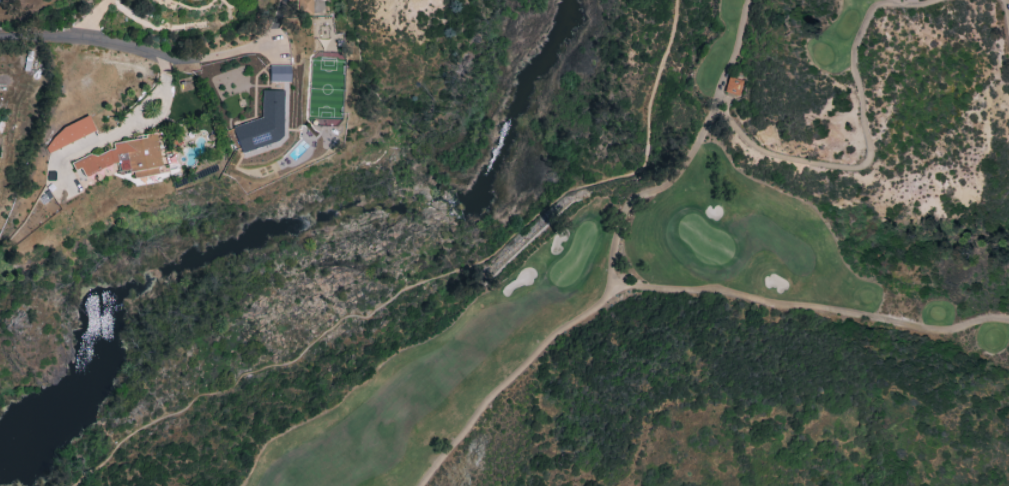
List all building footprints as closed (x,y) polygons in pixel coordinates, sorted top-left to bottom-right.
[(312,0),(298,0),(298,14),(312,13),(312,0)] [(269,82),(289,81),(289,65),(269,65),(269,82)] [(738,96),(743,80),(728,76),(723,91),(738,96)] [(282,90),(262,89),(261,118),(232,126),(239,151),(281,139),(282,90)] [(82,172),(119,165),(120,172),(132,170),(133,177),(166,171),(159,133),(112,142),(113,150),(71,159),(73,170),(81,168),(82,172)] [(99,180),(120,170),(116,162),(95,172),(99,180)]
